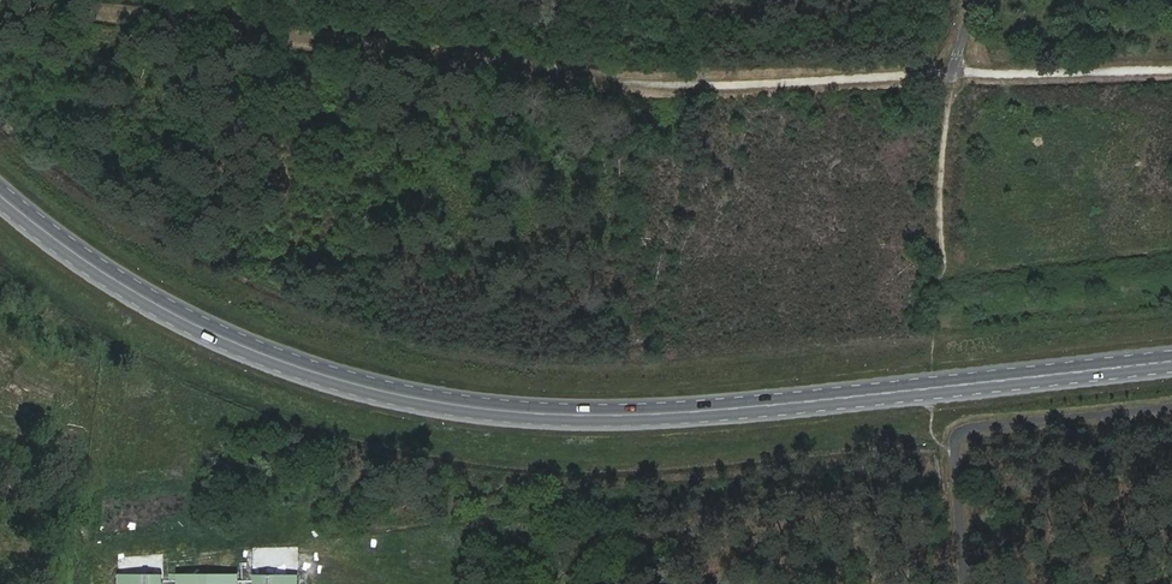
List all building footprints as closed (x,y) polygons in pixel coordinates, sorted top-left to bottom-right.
[(113,574),(113,583),(160,583),(160,574),(113,574)] [(249,575),(249,583),(295,583),(295,575),(249,575)]
